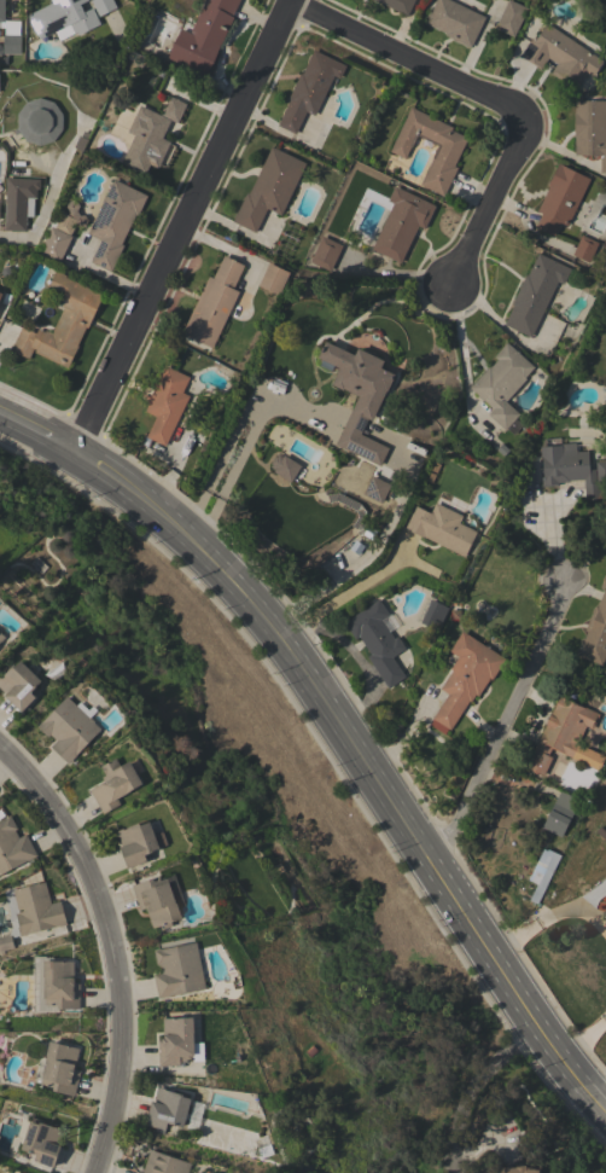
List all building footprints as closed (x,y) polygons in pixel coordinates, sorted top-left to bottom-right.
[(52,2),(51,0),(88,0),(80,4),(83,12),(92,7),(100,24),(78,35),(76,31),(74,34),(72,33),(58,40),(54,31),(39,39),(27,14),(52,2)] [(98,17),(91,0),(112,0),(116,8),(98,17)] [(190,33),(205,0),(240,0),(232,17),(233,17),(205,76),(168,58),(182,29),(190,33)] [(407,16),(373,0),(414,0),(407,16)] [(425,23),(437,0),(449,0),(484,17),(470,47),(445,35),(447,33),(425,23)] [(495,28),(508,0),(511,0),(528,8),(513,37),(495,28)] [(2,34),(5,34),(5,21),(19,21),(19,35),(21,35),(21,54),(2,54),(2,34)] [(592,76),(585,72),(575,88),(550,72),(557,64),(548,58),(540,69),(520,56),(531,39),(535,41),(547,23),(602,62),(592,76)] [(290,100),(287,99),(301,72),(302,74),(314,50),(346,66),(340,79),(334,75),(314,116),(307,111),(296,134),(278,126),(290,100)] [(140,105),(161,115),(170,95),(187,104),(177,123),(170,120),(162,138),(170,141),(162,159),(153,156),(146,172),(122,161),(134,135),(127,132),(140,105)] [(54,103),(63,115),(62,128),(53,140),(41,145),(27,141),(17,129),(17,114),(27,101),(40,98),(54,103)] [(575,100),(605,100),(605,173),(600,173),(600,155),(575,155),(575,137),(573,137),(573,111),(575,111),(575,100)] [(410,108),(453,127),(451,130),(467,138),(454,167),(458,168),(444,196),(420,185),(438,146),(418,135),(412,147),(410,146),(404,159),(390,151),(410,108)] [(272,146),(305,163),(281,215),(267,208),(256,232),(233,221),(246,192),(249,193),(272,146)] [(590,179),(567,226),(560,222),(554,237),(535,227),(542,214),(537,211),(549,186),(548,186),(559,163),(590,179)] [(7,178),(41,179),(40,190),(37,190),(36,198),(34,198),(33,216),(27,216),(25,231),(5,230),(7,178)] [(104,202),(103,202),(105,196),(106,197),(115,179),(147,196),(139,215),(136,214),(122,244),(124,245),(111,272),(91,261),(101,239),(88,233),(104,202)] [(394,203),(388,201),(395,186),(436,205),(425,228),(419,226),(401,263),(372,249),(394,203)] [(70,233),(69,234),(54,227),(62,214),(62,215),(63,213),(68,215),(68,213),(68,210),(65,207),(69,201),(75,199),(80,205),(76,210),(76,211),(80,215),(83,215),(87,220),(85,226),(78,226),(76,222),(70,233)] [(287,223),(301,230),(287,259),(274,252),(287,223)] [(52,227),(72,237),(59,263),(40,254),(52,227)] [(582,234),(599,242),(590,262),(572,254),(582,234)] [(331,271),(310,262),(322,236),(343,245),(331,271)] [(531,337),(505,324),(513,306),(512,304),(526,274),(529,274),(538,254),(571,269),(564,284),(558,281),(531,337)] [(212,348),(182,333),(209,277),(214,278),(225,255),(245,265),(233,289),(239,291),(212,348)] [(269,262),(290,272),(279,295),(258,285),(269,262)] [(88,329),(86,327),(77,345),(78,345),(68,368),(35,353),(36,349),(34,348),(29,359),(11,350),(22,327),(36,333),(39,329),(45,332),(46,330),(52,333),(64,307),(59,304),(63,295),(48,288),(56,271),(66,275),(66,277),(104,295),(88,329)] [(357,348),(384,360),(380,367),(395,374),(386,390),(371,420),(367,418),(360,432),(390,448),(381,468),(334,445),(359,396),(343,389),(342,390),(331,384),(338,368),(316,358),(325,341),(354,355),(357,348)] [(506,401),(519,413),(505,430),(488,414),(493,408),(470,388),(489,366),(491,367),(497,360),(494,356),(507,342),(534,367),(525,377),(526,378),(506,401)] [(165,446),(146,436),(156,417),(145,411),(152,397),(151,396),(165,366),(190,377),(182,393),(190,396),(165,446)] [(560,437),(561,443),(576,443),(576,452),(589,451),(590,470),(595,469),(596,482),(604,482),(605,499),(585,500),(584,478),(570,480),(570,482),(559,482),(559,486),(543,487),(542,478),(543,478),(542,457),(541,457),(540,447),(542,447),(543,439),(560,437)] [(301,465),(290,482),(273,471),(274,469),(269,466),(270,464),(269,464),(274,457),(275,457),(278,454),(281,457),(282,454),(301,465)] [(599,460),(605,459),(605,481),(596,482),(596,461),(599,461),(599,460)] [(390,484),(381,503),(362,494),(372,475),(390,484)] [(424,536),(424,538),(404,528),(415,506),(431,513),(436,503),(462,516),(459,523),(477,532),(465,557),(424,536)] [(601,587),(605,575),(605,656),(602,666),(576,655),(582,640),(583,641),(587,632),(585,631),(595,605),(598,606),(605,588),(601,587)] [(367,657),(372,654),(359,637),(355,639),(344,622),(379,599),(389,614),(381,620),(395,638),(397,637),(406,648),(392,657),(406,676),(389,689),(367,657)] [(438,631),(421,623),(432,599),(449,608),(438,631)] [(506,658),(491,679),(490,678),(478,696),(476,695),(471,702),(470,701),(450,730),(432,718),(448,695),(441,689),(453,670),(450,669),(459,657),(449,651),(462,631),(506,658)] [(6,695),(0,688),(0,678),(1,676),(1,678),(14,664),(16,666),(21,661),(41,681),(30,692),(36,697),(22,713),(5,696),(6,695)] [(63,662),(65,670),(58,683),(45,675),(63,662)] [(89,718),(92,718),(94,721),(94,722),(100,728),(76,755),(77,755),(69,763),(51,747),(57,741),(51,734),(48,737),(37,727),(68,696),(89,718)] [(605,756),(599,770),(552,748),(548,756),(552,757),(543,776),(526,768),(560,696),(599,714),(592,728),(587,726),(578,743),(582,745),(605,756)] [(91,790),(104,782),(101,777),(105,776),(100,766),(116,757),(121,766),(129,761),(136,774),(139,773),(144,782),(141,783),(142,784),(117,799),(120,805),(103,813),(91,790)] [(560,791),(579,801),(560,837),(541,828),(560,791)] [(37,855),(0,875),(0,821),(11,815),(18,829),(14,830),(19,837),(25,834),(37,855)] [(128,869),(120,847),(122,846),(116,831),(139,823),(140,825),(150,821),(155,835),(163,832),(168,843),(158,847),(159,849),(145,855),(147,861),(128,869)] [(553,852),(561,855),(537,904),(530,900),(553,852)] [(146,908),(140,911),(132,885),(159,877),(159,879),(167,877),(175,904),(176,904),(182,919),(152,929),(146,908)] [(13,948),(0,952),(0,937),(8,935),(12,927),(8,916),(11,916),(4,892),(13,889),(13,890),(45,882),(51,904),(60,901),(66,924),(21,936),(19,935),(11,937),(13,948)] [(205,988),(170,994),(171,997),(158,999),(153,975),(161,974),(159,964),(157,965),(155,950),(158,948),(158,950),(197,942),(205,988)] [(80,1009),(57,1007),(57,1005),(45,1005),(45,998),(43,998),(45,976),(43,976),(43,960),(74,962),(74,982),(80,982),(80,1009)] [(158,1040),(162,1040),(162,1038),(164,1038),(163,1018),(193,1017),(194,1033),(193,1033),(193,1051),(196,1051),(196,1055),(193,1055),(193,1061),(180,1061),(180,1064),(165,1065),(165,1067),(159,1067),(158,1040)] [(75,1096),(53,1091),(53,1087),(34,1082),(40,1057),(46,1058),(47,1056),(46,1056),(49,1041),(80,1049),(75,1069),(81,1070),(75,1096)] [(183,1127),(167,1122),(164,1134),(153,1131),(153,1127),(145,1125),(152,1101),(155,1102),(158,1087),(183,1094),(182,1096),(191,1098),(183,1127)] [(34,1161),(36,1154),(21,1149),(30,1121),(40,1125),(40,1122),(65,1131),(59,1145),(60,1145),(53,1167),(34,1161)] [(191,1162),(187,1172),(138,1172),(139,1171),(144,1172),(151,1150),(191,1162)] [(540,1167),(540,1172),(480,1172),(486,1167),(490,1169),(494,1167),(515,1167),(515,1166),(517,1163),(520,1163),(524,1165),(526,1166),(526,1168),(540,1167)]
